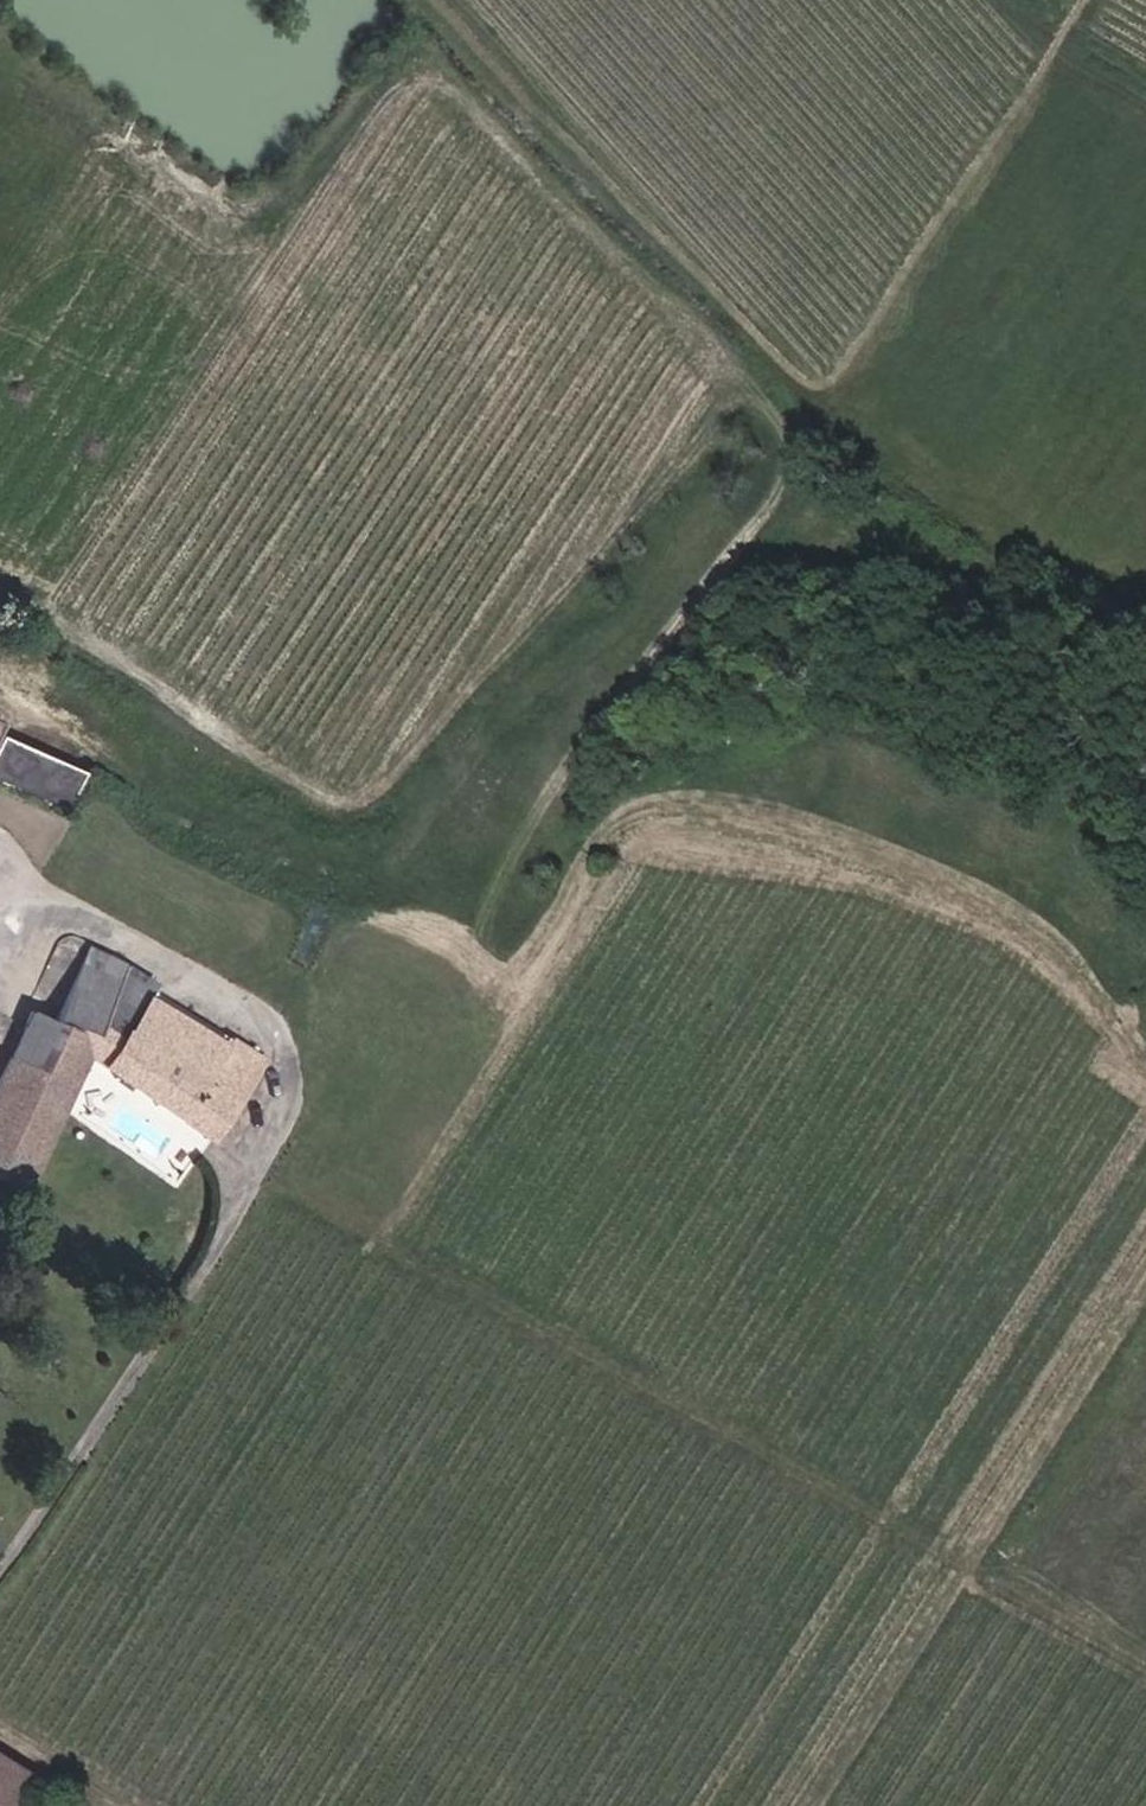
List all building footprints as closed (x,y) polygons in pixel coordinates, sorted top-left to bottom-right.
[(27,795),(46,756),(0,734),(0,782),(27,795)] [(27,795),(62,811),(81,772),(46,756),(27,795)] [(97,943),(64,1020),(40,1010),(0,1096),(0,1170),(44,1187),(97,1060),(221,1143),(271,1060),(160,995),(165,982),(97,943)] [(42,1758),(0,1729),(0,1805),(8,1805),(42,1758)]
